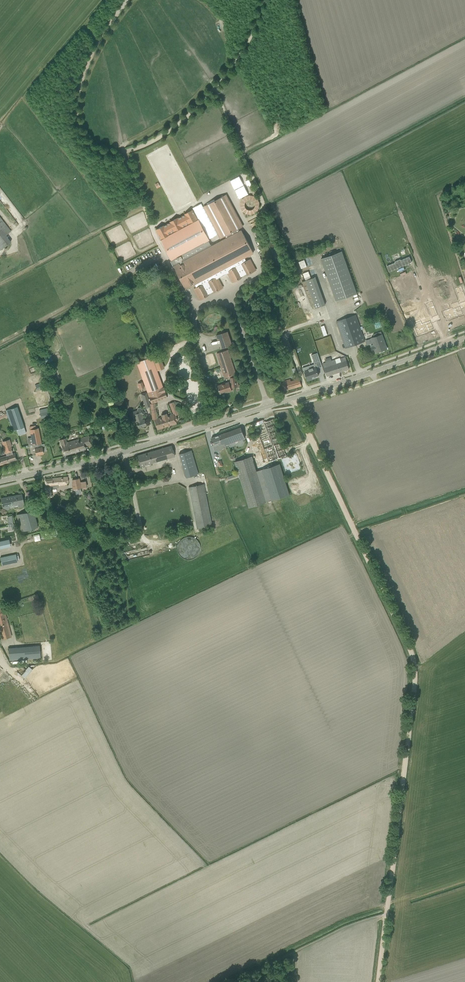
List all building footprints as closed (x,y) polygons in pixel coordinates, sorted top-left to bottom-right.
[(242,227),(225,195),(205,206),(221,237),(225,236),(226,238),(240,231),(238,229),(242,227)] [(242,213),(259,213),(259,196),(242,195),(242,213)] [(160,238),(197,219),(192,210),(185,214),(185,215),(178,218),(170,222),(171,222),(163,226),(156,230),(160,238)] [(11,242),(6,235),(11,232),(0,218),(0,250),(11,242)] [(186,227),(161,240),(169,254),(171,259),(172,259),(173,261),(171,261),(173,265),(175,264),(175,265),(211,246),(208,240),(209,240),(199,220),(186,227)] [(241,277),(247,274),(255,271),(249,260),(246,261),(245,257),(253,253),(241,230),(240,231),(226,238),(211,246),(175,265),(175,266),(187,288),(195,284),(197,287),(195,288),(201,299),(208,295),(208,294),(214,291),(214,292),(222,288),(217,279),(229,272),(234,282),(241,278),(241,277)] [(357,293),(342,251),(321,258),(336,301),(357,293)] [(396,283),(404,280),(411,299),(422,295),(414,272),(395,279),(396,283)] [(325,305),(323,299),(313,302),(315,308),(325,305)] [(401,305),(402,311),(417,308),(416,302),(401,305)] [(453,310),(453,309),(443,313),(445,317),(446,316),(447,321),(462,315),(460,308),(453,310)] [(365,341),(356,315),(336,322),(345,348),(365,341)] [(421,322),(415,324),(417,328),(415,329),(417,336),(425,333),(434,329),(431,322),(430,323),(429,321),(422,324),(421,322)] [(387,349),(385,344),(382,334),(381,331),(373,334),(374,337),(371,338),(373,344),(371,345),(372,347),(371,347),(372,351),(373,351),(374,352),(376,352),(376,353),(381,351),(381,352),(383,351),(383,350),(387,349)] [(228,332),(216,335),(218,340),(220,339),(229,336),(228,332)] [(231,375),(236,374),(228,350),(217,354),(225,378),(229,376),(227,377),(229,376),(231,375)] [(318,353),(311,355),(314,363),(320,361),(318,353)] [(152,356),(136,362),(150,402),(166,397),(157,371),(152,358),(152,356)] [(340,359),(340,358),(323,363),(325,371),(327,376),(349,369),(348,364),(345,357),(340,359)] [(308,370),(304,372),(306,378),(307,378),(308,380),(312,379),(312,377),(319,375),(315,365),(312,366),(313,367),(308,369),(308,370)] [(56,381),(53,372),(48,374),(51,383),(56,381)] [(227,392),(232,391),(230,385),(231,384),(232,386),(237,385),(235,377),(232,378),(231,376),(229,376),(230,378),(231,382),(229,382),(218,386),(220,394),(227,391),(227,392)] [(283,386),(284,391),(301,386),(300,381),(299,376),(296,377),(297,379),(291,381),(290,379),(281,382),(283,386)] [(35,385),(37,390),(49,386),(47,381),(35,385)] [(141,394),(143,403),(144,403),(146,408),(150,407),(149,405),(150,405),(150,404),(146,392),(141,394)] [(13,431),(16,430),(18,435),(26,433),(17,406),(6,410),(13,431)] [(39,410),(41,418),(52,416),(50,407),(39,410)] [(143,414),(142,409),(141,409),(140,408),(139,407),(138,408),(137,409),(137,410),(134,412),(130,412),(132,417),(133,417),(135,422),(136,422),(138,427),(142,426),(142,427),(145,426),(145,425),(146,425),(144,420),(144,419),(143,419),(142,414),(143,414)] [(154,420),(157,429),(176,423),(175,421),(177,420),(176,417),(174,417),(174,416),(173,414),(167,416),(166,413),(160,415),(161,418),(157,419),(154,420)] [(254,423),(256,427),(258,434),(255,435),(256,437),(259,436),(268,463),(286,456),(275,425),(273,420),(264,423),(263,419),(254,423)] [(212,438),(211,438),(214,446),(214,447),(215,451),(216,451),(221,449),(222,448),(223,448),(223,447),(223,446),(231,443),(235,441),(236,445),(239,446),(242,445),(242,444),(243,443),(244,442),(243,439),(245,438),(243,432),(241,427),(212,438)] [(30,430),(33,444),(41,443),(37,428),(30,430)] [(89,436),(80,439),(80,441),(67,445),(65,438),(60,440),(61,445),(63,450),(64,455),(85,448),(84,445),(91,443),(89,438),(89,436)] [(17,460),(16,455),(15,453),(13,453),(11,446),(12,446),(10,439),(5,441),(7,447),(4,448),(6,455),(0,457),(0,465),(17,460)] [(46,451),(45,443),(41,444),(41,442),(41,443),(33,444),(34,449),(34,448),(36,455),(43,453),(43,451),(46,451)] [(138,461),(140,466),(174,456),(171,446),(137,456),(138,461)] [(198,474),(191,450),(179,454),(186,478),(198,474)] [(235,462),(249,507),(266,502),(256,471),(252,456),(235,462)] [(280,464),(256,471),(266,502),(289,495),(286,483),(280,464)] [(54,488),(57,488),(57,485),(68,484),(67,477),(45,479),(46,488),(45,488),(46,498),(49,497),(51,497),(50,487),(54,487),(54,488)] [(73,483),(72,484),(73,490),(74,489),(75,493),(81,492),(80,488),(81,488),(80,483),(80,481),(79,478),(76,479),(72,480),(73,483)] [(188,487),(196,529),(212,526),(203,484),(188,487)] [(18,507),(24,505),(22,494),(1,498),(3,510),(10,509),(9,506),(17,504),(18,507)] [(38,527),(33,509),(16,514),(22,532),(38,527)] [(201,549),(200,546),(200,544),(199,542),(197,541),(196,540),(194,538),(191,538),(189,538),(186,538),(185,539),(183,540),(181,541),(180,543),(179,545),(178,547),(178,549),(178,551),(179,554),(180,556),(181,557),(183,558),(185,560),(187,560),(190,560),(192,560),(193,560),(196,558),(197,557),(199,556),(200,554),(201,551),(201,549)] [(12,555),(0,558),(2,565),(13,563),(17,562),(16,554),(12,555)] [(0,639),(10,636),(11,635),(7,622),(6,623),(3,612),(4,611),(3,607),(0,608),(0,639)] [(8,648),(10,661),(41,658),(40,645),(8,648)] [(29,666),(22,675),(25,678),(32,669),(29,666)] [(1,673),(8,679),(10,678),(3,671),(3,670),(0,667),(0,674),(1,673)]
